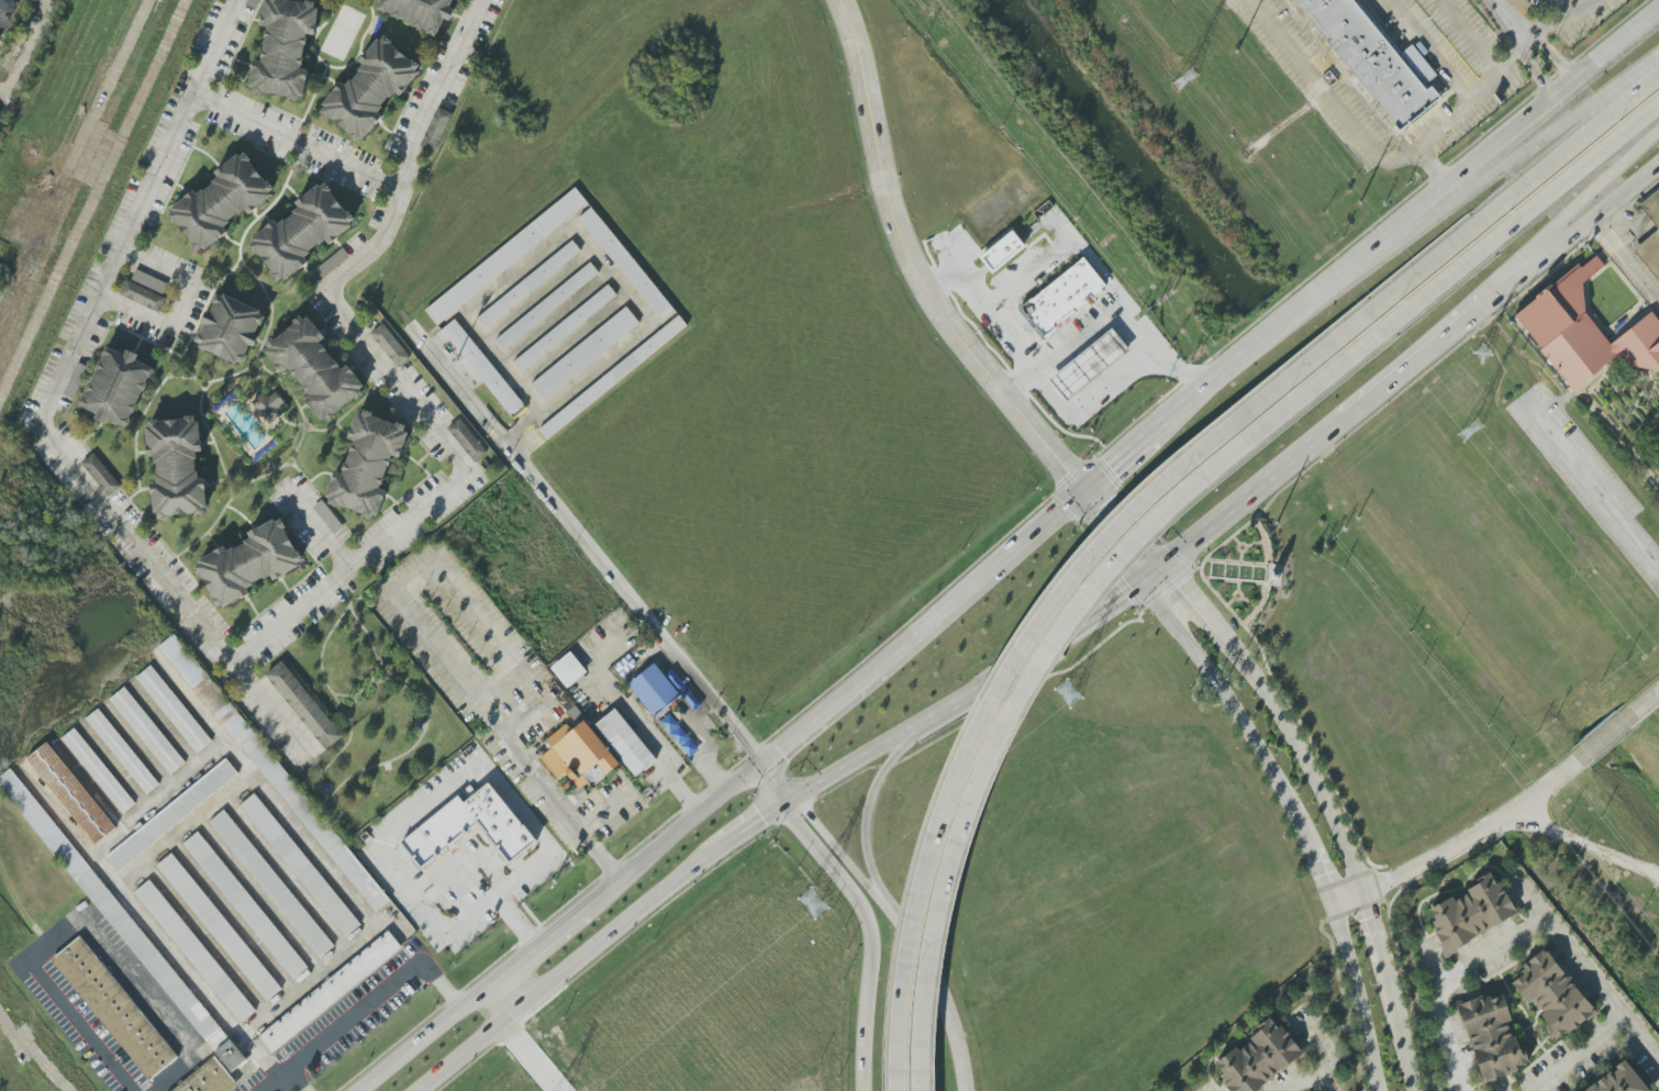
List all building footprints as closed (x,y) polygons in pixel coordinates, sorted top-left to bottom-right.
[(15,0),(0,35),(0,0),(15,0)] [(258,9),(261,0),(249,0),(247,6),(258,9)] [(259,25),(265,0),(270,0),(290,0),(305,3),(305,0),(314,1),(313,8),(319,8),(314,35),(307,34),(300,68),(308,69),(303,97),(298,96),(297,101),(288,99),(288,97),(263,92),(263,94),(254,93),(254,87),(249,87),(254,60),(261,62),(267,26),(259,25)] [(377,9),(381,0),(453,0),(449,8),(454,10),(449,20),(445,18),(435,36),(377,9)] [(1401,132),(1440,98),(1432,87),(1427,92),(1353,0),(1293,0),(1401,132)] [(363,138),(360,136),(356,142),(348,135),(349,134),(330,116),(329,119),(321,112),(325,107),(322,104),(341,81),(345,86),(350,79),(352,81),(359,71),(358,70),(363,65),(358,60),(378,38),(380,41),(385,35),(392,42),(390,43),(412,60),(413,59),(420,65),(415,70),(417,73),(400,96),(394,92),(390,98),(389,97),(381,105),(382,107),(378,112),(382,116),(375,125),(363,138)] [(198,252),(191,244),(193,243),(176,222),(174,223),(168,215),(172,211),(171,209),(193,190),(197,194),(203,189),(204,191),(214,183),(212,181),(218,177),(214,172),(237,154),(240,157),(245,153),(250,159),(249,160),(267,182),(268,181),(274,189),(269,192),(271,196),(248,214),(245,210),(240,214),(238,213),(229,221),(230,222),(224,227),(227,232),(204,251),(203,248),(198,252)] [(283,278),(278,282),(272,275),(274,274),(256,252),(255,254),(248,245),(254,242),(252,238),(274,220),(278,224),(283,220),(285,221),(294,214),(293,212),(299,208),(296,202),(319,185),(321,187),(325,182),(332,190),(330,191),(347,213),(348,211),(355,219),(349,223),(352,225),(330,245),(325,241),(320,245),(319,244),(309,251),(311,253),(304,257),(309,263),(286,280),(283,278)] [(1638,205),(1658,188),(1658,281),(1634,251),(1658,230),(1638,205)] [(589,205),(577,190),(424,307),(435,323),(589,205)] [(673,311),(592,207),(579,217),(660,321),(673,311)] [(992,274),(979,257),(1012,231),(1025,247),(992,274)] [(477,317),(485,328),(582,252),(573,241),(477,317)] [(1620,354),(1633,371),(1642,365),(1649,375),(1658,367),(1658,320),(1652,311),(1612,342),(1573,290),(1604,266),(1597,256),(1582,267),(1580,264),(1514,314),(1572,391),(1620,354)] [(1044,336),(1022,308),(1082,258),(1105,286),(1044,336)] [(494,337),(502,348),(601,276),(593,265),(494,337)] [(159,311),(170,283),(135,270),(131,281),(126,279),(120,296),(159,311)] [(512,361),(521,372),(617,296),(609,286),(512,361)] [(237,360),(235,364),(199,346),(201,344),(194,341),(199,332),(201,333),(205,324),(201,322),(207,311),(210,313),(214,303),(212,302),(216,293),(223,297),(224,293),(260,311),(259,314),(265,316),(261,326),(259,325),(255,335),(258,336),(254,347),(249,345),(245,354),(247,355),(244,363),(237,360)] [(531,384),(544,400),(640,324),(626,307),(531,384)] [(330,422),(325,418),(322,421),(304,400),(311,396),(288,368),(282,372),(266,352),(269,348),(266,344),(272,338),(275,341),(294,324),(293,322),(300,315),(304,320),(308,316),(325,337),(319,343),(341,370),(347,365),(364,386),(360,389),(364,393),(357,400),(355,398),(335,414),(336,416),(330,422)] [(689,328),(681,317),(537,427),(545,438),(689,328)] [(455,319),(442,330),(511,416),(525,406),(455,319)] [(400,368),(412,356),(382,324),(370,335),(400,368)] [(1067,398),(1050,379),(1112,329),(1127,350),(1067,398)] [(126,427),(109,420),(107,424),(96,420),(98,414),(79,405),(108,346),(125,355),(127,350),(138,355),(136,360),(154,369),(126,427)] [(337,504),(336,508),(329,503),(331,498),(326,497),(335,470),(343,474),(355,441),(347,437),(357,413),(363,414),(364,410),(374,412),(372,415),(397,425),(398,422),(405,425),(403,431),(409,433),(399,458),(392,455),(379,488),(387,491),(377,515),(372,514),(370,520),(361,516),(363,514),(337,504)] [(158,519),(157,513),(154,514),(151,483),(156,482),(156,476),(158,475),(157,464),(155,464),(154,456),(148,456),(146,426),(149,426),(148,420),(158,419),(158,421),(186,419),(186,416),(194,415),(194,422),(199,422),(201,452),(196,452),(197,459),(194,459),(196,471),(198,471),(199,479),(204,478),(207,508),(203,508),(204,515),(194,515),(194,513),(167,515),(167,517),(158,519)] [(472,463),(485,455),(462,418),(449,426),(472,463)] [(109,497),(121,487),(93,453),(81,463),(109,497)] [(335,534),(343,526),(321,501),(313,508),(335,534)] [(194,567),(200,564),(198,560),(224,546),(226,550),(233,547),(234,549),(245,544),(244,542),(250,538),(247,533),(274,520),(275,522),(281,519),(287,527),(285,528),(298,553),(299,552),(304,560),(298,564),(300,566),(274,581),(270,576),(264,579),(263,577),(253,583),(254,585),(247,589),(249,593),(224,608),(222,604),(216,608),(212,600),(214,599),(201,575),(199,576),(194,567)] [(587,672),(570,652),(550,668),(567,688),(587,672)] [(325,750),(342,737),(283,661),(265,674),(325,750)] [(654,715),(628,683),(654,664),(679,694),(654,715)] [(212,741),(151,666),(135,678),(197,754),(212,741)] [(169,775),(185,763),(125,687),(109,699),(169,775)] [(635,777),(594,725),(614,708),(656,759),(635,777)] [(85,719),(147,795),(160,784),(98,709),(85,719)] [(593,789),(589,782),(579,790),(566,772),(557,779),(539,757),(553,747),(546,739),(566,724),(571,731),(584,721),(621,765),(593,789)] [(136,804),(74,728),(61,739),(123,814),(136,804)] [(27,758),(93,846),(115,830),(49,742),(27,758)] [(105,855),(117,871),(239,775),(227,760),(105,855)] [(244,1063),(13,766),(0,777),(0,782),(228,1075),(244,1063)] [(421,866),(401,842),(458,795),(464,802),(489,782),(536,842),(510,864),(477,823),(421,866)] [(360,924),(255,793),(240,805),(345,937),(360,924)] [(334,946),(225,810),(209,822),(319,959),(334,946)] [(291,981),(306,969),(200,831),(184,843),(291,981)] [(264,1003),(280,991),(174,852),(158,864),(264,1003)] [(1445,953),(1517,916),(1494,872),(1465,887),(1469,894),(1454,901),(1452,897),(1429,909),(1435,921),(1429,923),(1445,953)] [(135,892),(239,1023),(255,1011),(151,879),(135,892)] [(258,1036),(388,932),(401,948),(272,1053),(258,1036)] [(78,938),(49,962),(151,1079),(179,1055),(78,938)] [(1594,1014),(1547,950),(1508,979),(1527,1005),(1530,1003),(1558,1041),(1594,1014)] [(1458,1005),(1481,1083),(1519,1072),(1517,1066),(1528,1062),(1524,1046),(1516,1048),(1508,1022),(1511,1021),(1502,992),(1458,1005)] [(1303,1057),(1274,1017),(1248,1037),(1252,1042),(1239,1051),(1237,1047),(1215,1063),(1223,1074),(1218,1078),(1228,1090),(1256,1090),(1303,1057)] [(237,1088),(215,1057),(168,1090),(233,1090),(237,1088)] [(1626,1062),(1587,1090),(1648,1090),(1626,1062)]
